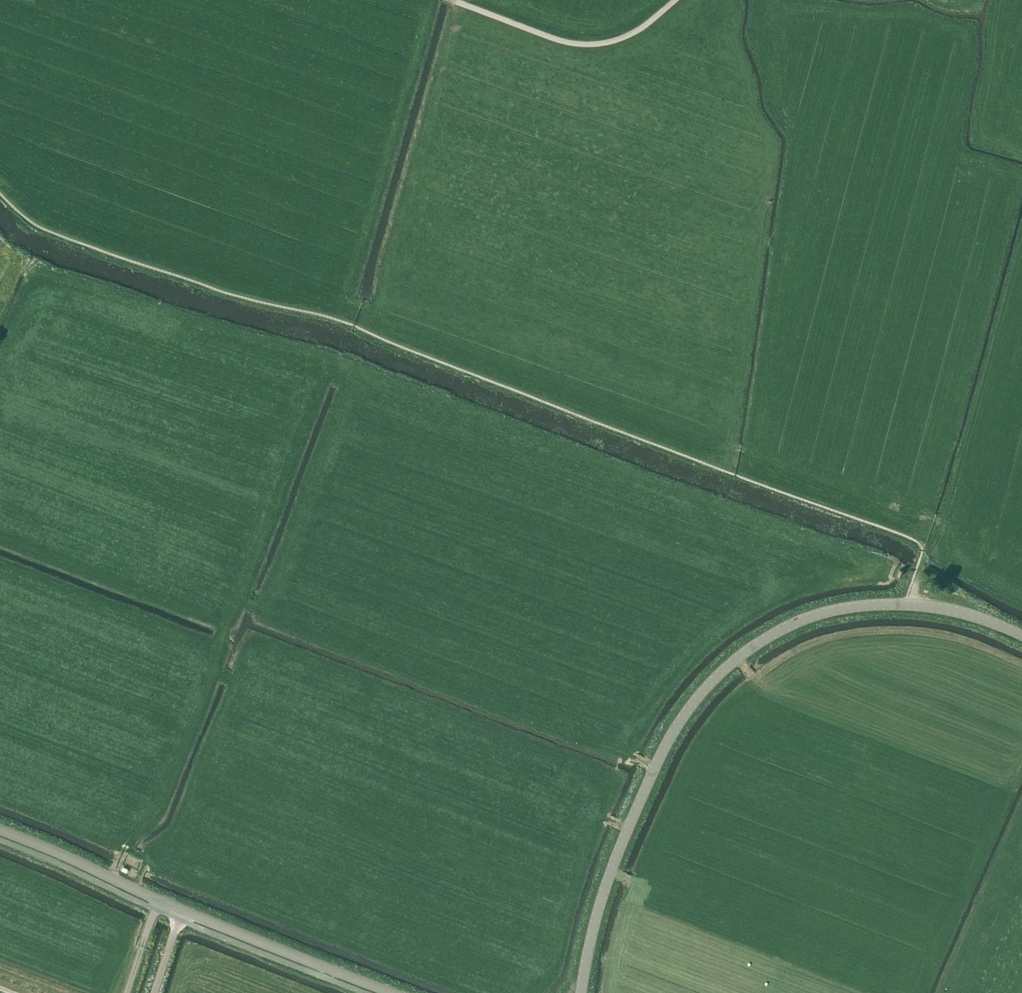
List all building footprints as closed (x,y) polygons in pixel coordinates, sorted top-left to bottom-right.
[(999,754),(1005,757),(1008,750),(1003,747),(999,754)]
